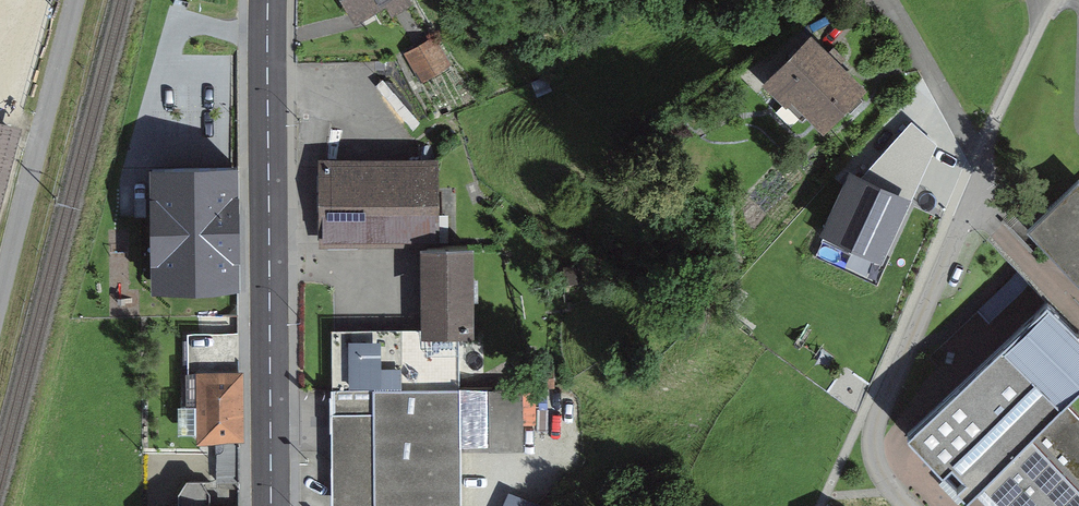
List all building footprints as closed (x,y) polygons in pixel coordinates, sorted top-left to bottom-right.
[(357,18),(388,0),(347,0),(357,18)] [(394,10),(407,3),(405,0),(389,0),(394,10)] [(405,57),(428,84),(456,60),(433,33),(405,57)] [(818,39),(781,80),(836,127),(872,86),(818,39)] [(441,165),(334,167),(335,235),(442,233),(441,165)] [(1014,229),(1078,298),(1078,169),(1014,229)] [(228,171),(179,172),(182,297),(239,295),(237,217),(228,217),(228,171)] [(891,256),(919,191),(870,171),(842,236),(891,256)] [(483,246),(435,245),(434,333),(482,334),(483,246)] [(916,435),(975,497),(989,483),(1011,505),(1078,505),(1078,324),(1057,301),(916,435)] [(239,437),(238,376),(200,376),(200,437),(239,437)] [(341,377),(342,487),(374,487),(374,505),(464,505),(464,436),(518,436),(518,376),(341,377)] [(543,504),(510,490),(503,505),(542,505),(543,504)]
